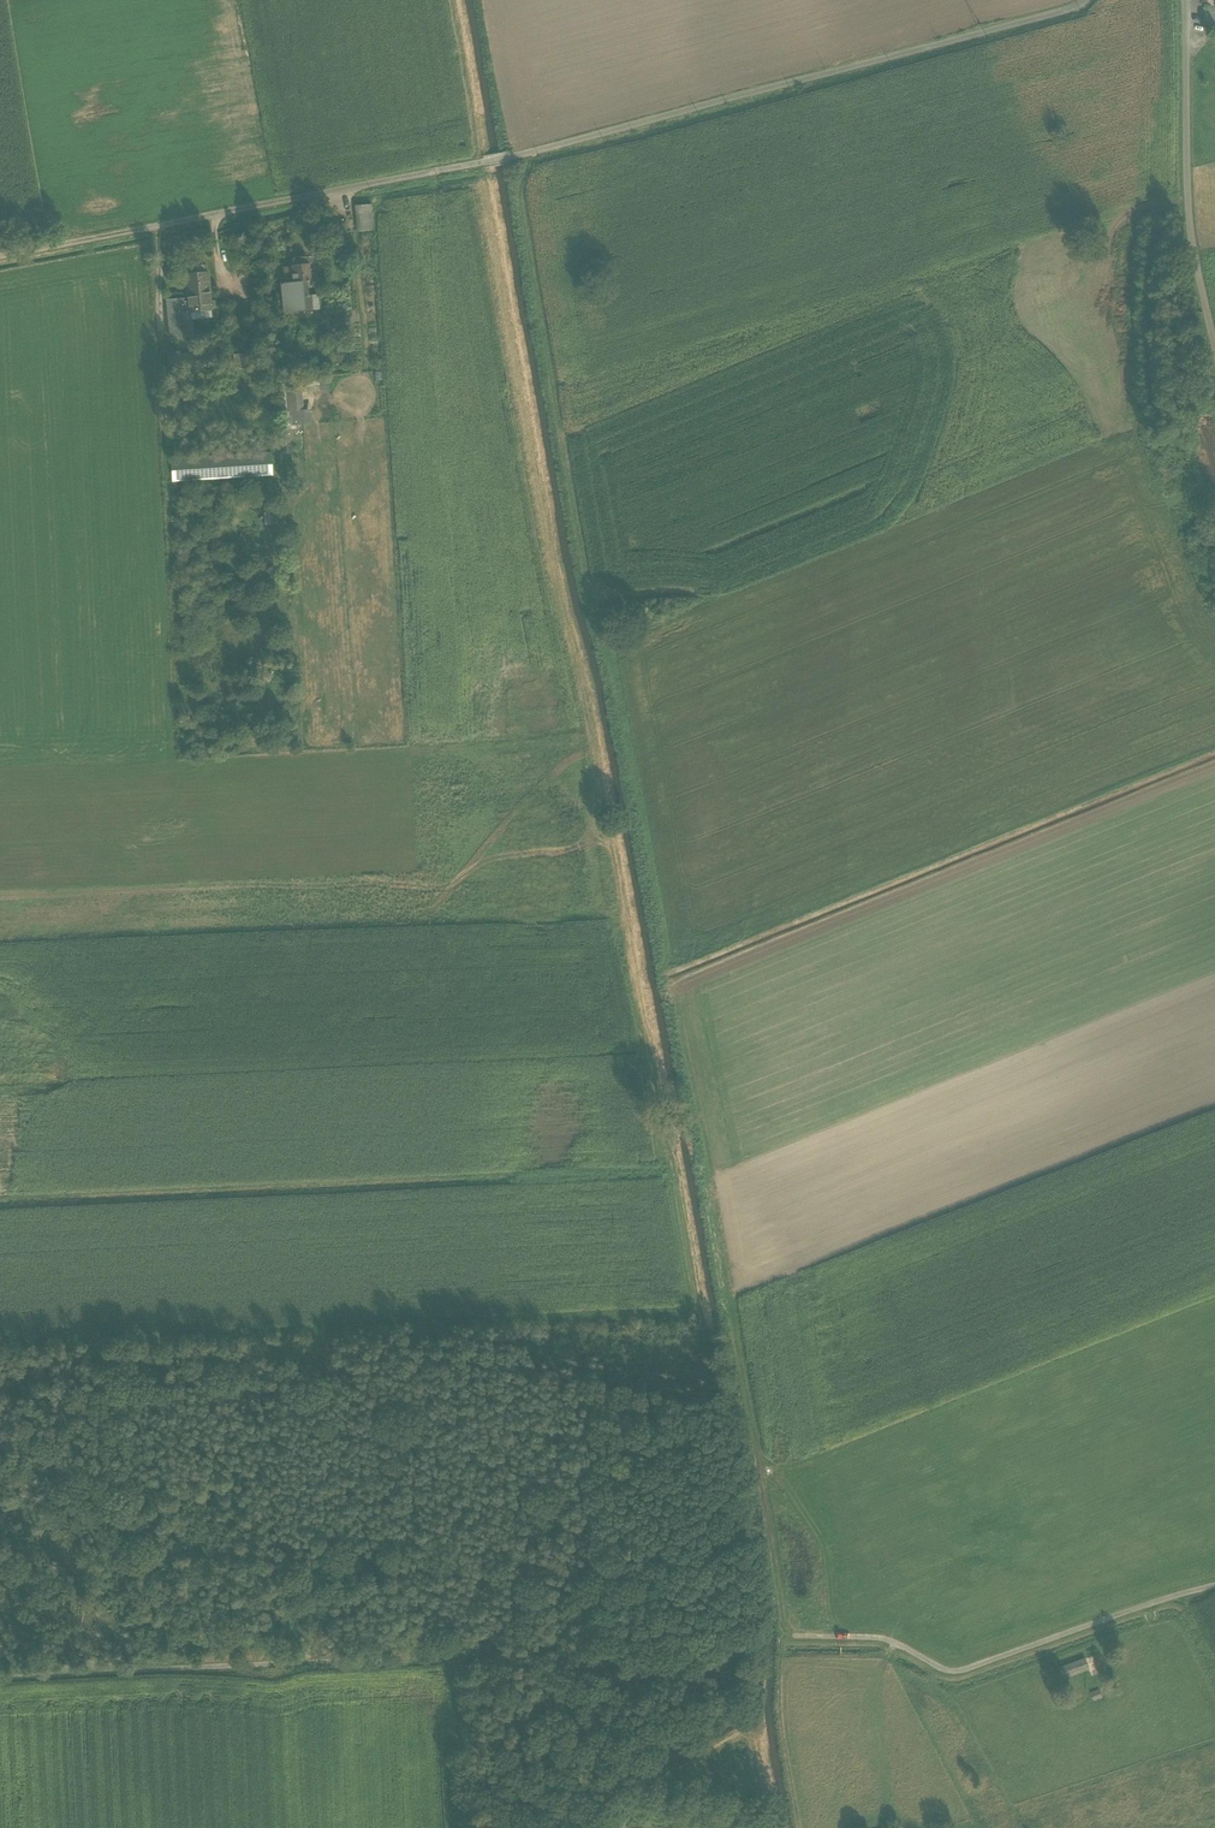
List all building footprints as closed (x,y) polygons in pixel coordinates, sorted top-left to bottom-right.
[(359,233),(375,232),(374,206),(357,207),(359,233)] [(309,264),(292,266),(293,283),(306,281),(307,288),(311,288),(309,264)] [(206,272),(185,274),(187,293),(208,291),(206,272)] [(293,283),(281,284),(282,299),(291,298),(307,296),(307,288),(306,281),(293,283)] [(208,291),(187,293),(187,298),(188,309),(209,307),(208,291)] [(307,296),(291,298),(292,311),(315,309),(318,305),(317,295),(307,296)] [(187,298),(171,300),(171,311),(188,309),(187,298)] [(283,312),(292,311),(291,298),(282,299),(283,312)] [(188,309),(189,315),(210,313),(209,307),(188,309)] [(189,315),(188,309),(171,311),(173,335),(187,334),(186,315),(189,315)] [(177,353),(169,353),(171,387),(179,387),(178,369),(177,353)] [(288,382),(281,383),(283,412),(302,410),(300,392),(300,388),(288,389),(288,382)] [(302,410),(283,412),(283,426),(303,424),(302,410)] [(302,410),(303,424),(311,424),(312,410),(302,410)] [(271,453),(171,459),(173,481),(273,475),(271,453)] [(269,683),(273,676),(266,672),(262,679),(269,683)] [(1059,1669),(1063,1681),(1086,1673),(1082,1662),(1059,1669)]
